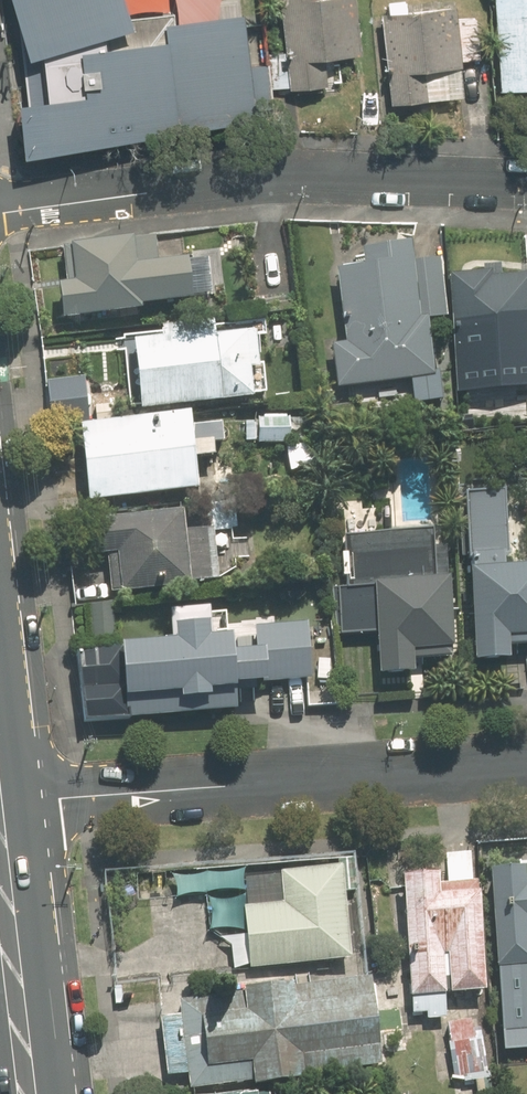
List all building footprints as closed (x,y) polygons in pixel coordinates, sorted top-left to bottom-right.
[(129,31),(127,19),(121,0),(9,0),(27,61),(116,35),(129,31)] [(272,91),(325,89),(324,61),(360,60),(358,0),(282,0),(284,52),(271,53),(272,91)] [(495,96),(526,96),(526,0),(494,0),(495,96)] [(458,18),(457,1),(381,5),(386,107),(462,103),(460,64),(479,63),(476,17),(458,18)] [(172,12),(127,19),(129,31),(116,35),(119,48),(165,43),(164,26),(173,25),(172,12)] [(173,25),(164,26),(165,43),(119,48),(41,57),(47,102),(16,106),(21,160),(254,122),(253,115),(271,112),(266,66),(248,68),(242,16),(173,25)] [(58,288),(60,320),(139,314),(139,308),(191,304),(188,262),(158,265),(156,238),(61,245),(64,287),(58,288)] [(331,345),(335,392),(434,384),(429,321),(445,320),(440,263),(410,266),(409,246),(361,250),(363,270),(337,272),(343,344),(331,345)] [(451,274),(451,383),(526,383),(526,281),(495,281),(495,274),(451,274)] [(135,342),(138,407),(249,400),(248,372),(257,371),(255,335),(135,342)] [(292,416),(257,416),(256,445),(291,445),(292,416)] [(192,460),(213,459),(212,447),(221,447),(220,426),(190,427),(190,418),(80,424),(84,502),(194,496),(192,460)] [(500,492),(465,493),(472,666),(507,665),(506,647),(526,646),(526,568),(503,569),(500,492)] [(108,597),(217,592),(215,547),(231,547),(231,530),(187,532),(186,515),(90,519),(92,558),(107,558),(108,597)] [(451,657),(449,551),(430,552),(430,538),(341,539),(342,587),(332,587),(333,639),(375,639),(376,679),(411,678),(410,658),(451,657)] [(236,691),(307,686),(303,623),(252,626),(254,656),(231,657),(230,644),(210,646),(209,627),(175,629),(176,648),(116,651),(121,724),(237,717),(236,691)] [(116,651),(77,654),(84,728),(121,724),(116,651)] [(405,873),(413,1012),(424,1011),(425,1020),(444,1019),(443,991),(481,989),(473,848),(443,849),(444,871),(405,873)] [(355,893),(352,854),(335,855),(336,866),(238,874),(246,976),(350,968),(344,894),(355,893)] [(486,868),(501,1049),(526,1047),(526,865),(486,868)] [(371,975),(180,996),(190,1088),(381,1067),(371,975)] [(480,1016),(448,1019),(454,1082),(486,1079),(480,1016)]
